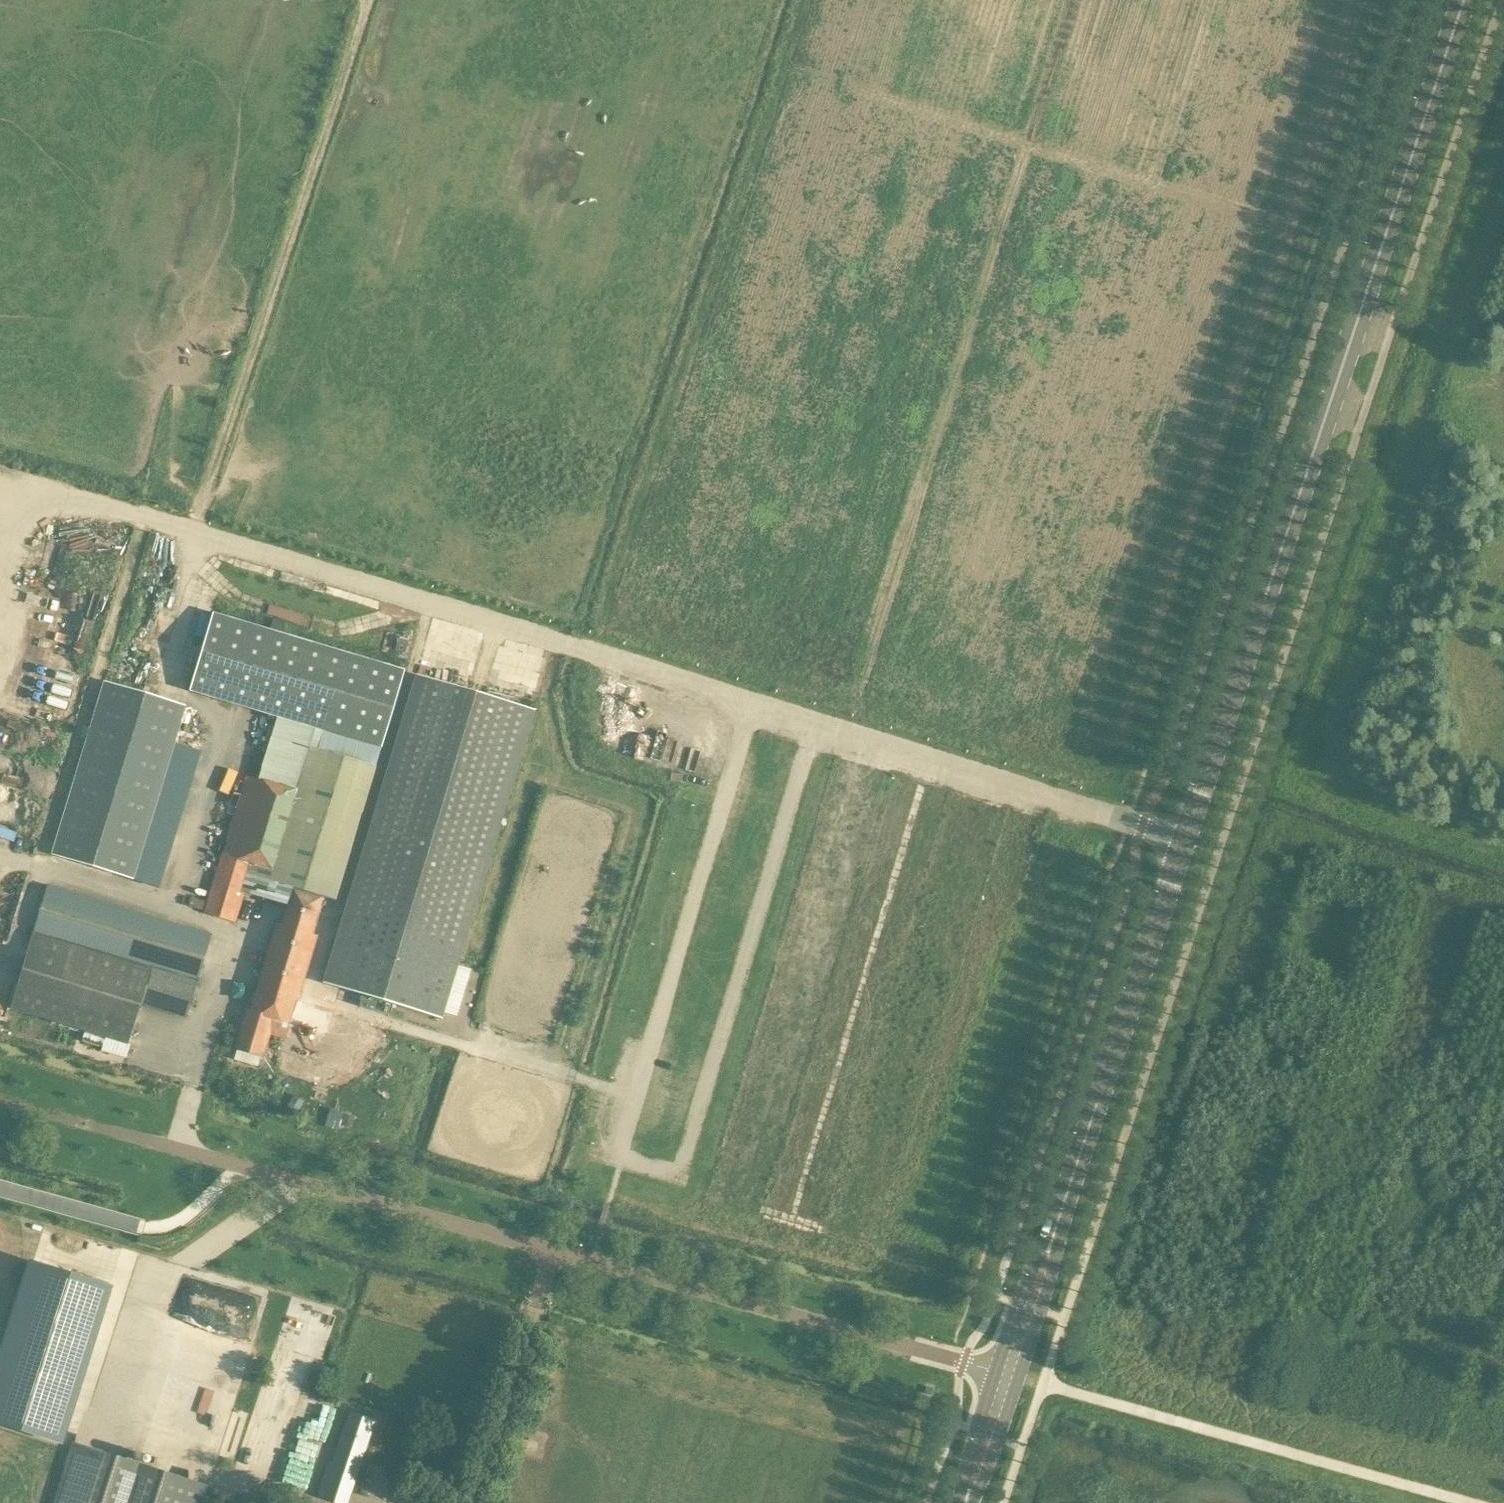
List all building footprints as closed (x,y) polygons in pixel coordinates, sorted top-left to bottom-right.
[(76,647),(92,652),(109,595),(50,577),(43,600),(86,613),(76,647)] [(275,1016),(291,1021),(316,936),(310,935),(322,897),(335,901),(404,671),(212,613),(189,690),(323,730),(318,749),(311,747),(298,791),(245,775),(203,914),(234,923),(243,893),(287,906),(281,926),(275,924),(250,1008),(248,1007),(236,1047),(263,1055),(275,1016)] [(417,669),(329,960),(323,983),(441,1018),(535,705),(417,669)] [(185,706),(104,681),(52,854),(133,878),(185,706)] [(10,1008),(128,1044),(140,1004),(185,1017),(210,936),(47,886),(10,1008)] [(299,998),(285,1044),(308,1052),(315,1030),(332,1035),(326,1057),(349,1064),(363,1017),(340,1010),(339,1011),(322,1006),(322,1005),(299,998)] [(0,1364),(0,1416),(62,1435),(108,1287),(31,1264),(0,1364)] [(192,1298),(187,1319),(227,1327),(231,1306),(192,1298)] [(925,1384),(923,1391),(931,1394),(933,1386),(925,1384)] [(314,1419),(315,1440),(330,1440),(329,1412),(328,1397),(309,1398),(310,1419),(314,1419)] [(376,1420),(349,1411),(331,1461),(327,1460),(316,1496),(336,1502),(347,1502),(376,1420)] [(206,1487),(72,1444),(53,1502),(201,1502),(206,1487)]
